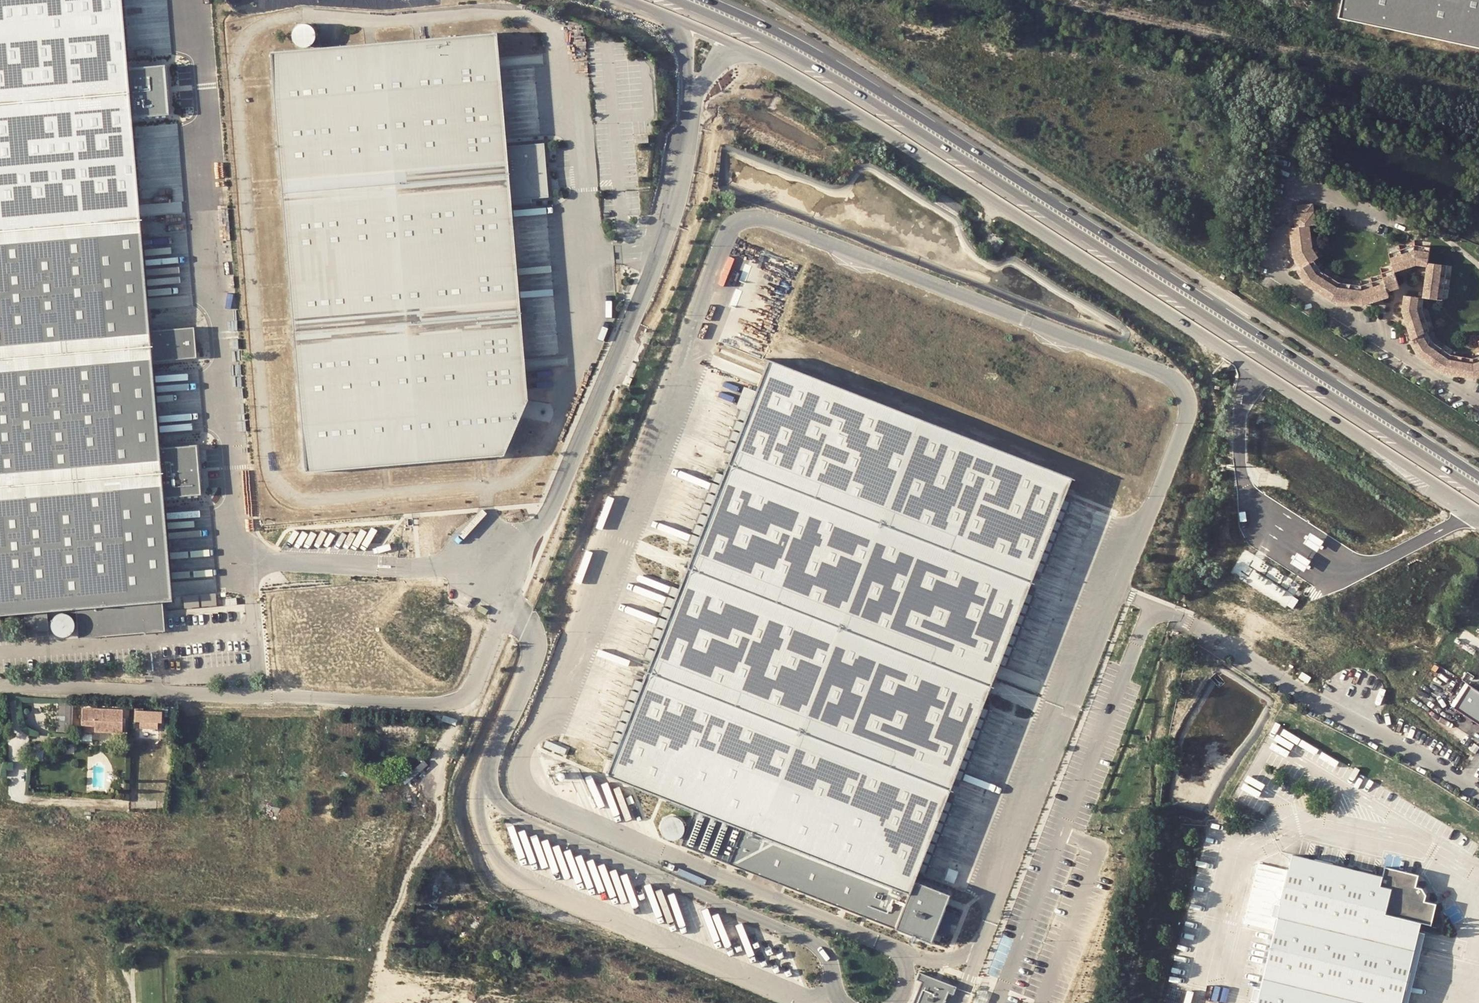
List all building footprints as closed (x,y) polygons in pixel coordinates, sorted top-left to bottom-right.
[(23,612),(48,610),(76,607),(163,599),(173,599),(164,497),(159,448),(152,360),(149,331),(131,117),(127,69),(121,0),(0,0),(0,614),(23,612)] [(1337,18),(1478,48),(1478,0),(1341,0),(1337,18)] [(296,48),(300,48),(304,48),(308,47),(311,45),(314,42),(315,38),(316,34),(314,30),(312,27),(309,24),(304,23),(300,23),(296,25),(293,28),(291,31),(290,36),(291,40),(293,43),(296,48)] [(295,50),(270,52),(293,322),(306,474),(380,467),(389,467),(476,459),(480,459),(489,458),(497,458),(503,457),(521,416),(529,398),(499,56),(496,33),(434,38),(413,40),(379,43),(364,45),(338,47),(295,50)] [(127,69),(131,117),(168,115),(164,66),(127,69)] [(1291,255),(1299,268),(1311,261),(1312,260),(1316,257),(1310,248),(1307,225),(1313,224),(1311,211),(1310,203),(1295,204),(1296,213),(1292,214),(1294,227),(1287,228),(1291,255)] [(1430,298),(1439,300),(1444,265),(1426,262),(1428,247),(1413,245),(1386,253),(1391,268),(1392,271),(1414,264),(1425,266),(1421,297),(1430,298)] [(1299,268),(1296,271),(1304,284),(1329,300),(1361,305),(1386,296),(1385,291),(1397,287),(1392,271),(1391,268),(1379,272),(1380,276),(1381,278),(1359,285),(1337,282),(1318,270),(1312,260),(1311,261),(1299,268)] [(1478,375),(1478,355),(1471,358),(1449,354),(1430,341),(1424,331),(1426,330),(1420,308),(1421,298),(1402,295),(1400,310),(1409,340),(1408,341),(1416,354),(1441,372),(1471,378),(1478,375)] [(149,331),(152,360),(196,357),(193,328),(149,331)] [(1069,470),(770,354),(608,771),(908,892),(1069,470)] [(159,448),(164,497),(201,494),(197,445),(159,448)] [(1311,532),(1303,543),(1317,552),(1324,541),(1311,532)] [(1298,552),(1290,563),(1304,572),(1311,561),(1298,552)] [(163,599),(76,607),(79,637),(165,630),(163,599)] [(479,606),(477,610),(485,615),(487,611),(479,606)] [(48,610),(23,612),(25,638),(50,636),(48,610)] [(68,633),(71,631),(74,628),(75,625),(76,621),(75,617),(73,614),(70,612),(66,610),(63,610),(59,611),(55,613),(53,617),(52,621),(52,625),(54,628),(57,631),(60,633),(64,634),(68,633)] [(1302,672),(1298,678),(1308,684),(1311,678),(1302,672)] [(1466,682),(1450,707),(1478,726),(1478,690),(1466,682)] [(75,703),(59,703),(59,731),(73,731),(75,703)] [(85,708),(84,730),(123,731),(124,709),(85,708)] [(137,709),(138,721),(141,721),(161,721),(163,722),(163,710),(137,709)] [(547,740),(544,747),(564,755),(566,749),(547,740)] [(676,841),(680,839),(683,836),(685,833),(685,829),(685,825),(683,821),(679,819),(676,817),(672,817),(668,818),(665,820),(662,823),(661,827),(661,831),(662,835),(665,838),(668,840),(672,841),(676,841)] [(1421,922),(1432,925),(1436,902),(1424,900),(1427,893),(1422,887),(1416,885),(1418,873),(1384,865),(1383,874),(1293,852),(1256,1002),(1402,1002),(1421,922)] [(952,891),(917,878),(898,927),(933,941),(952,891)] [(920,971),(918,979),(923,981),(914,1002),(945,1002),(949,994),(955,996),(959,987),(920,971)]
